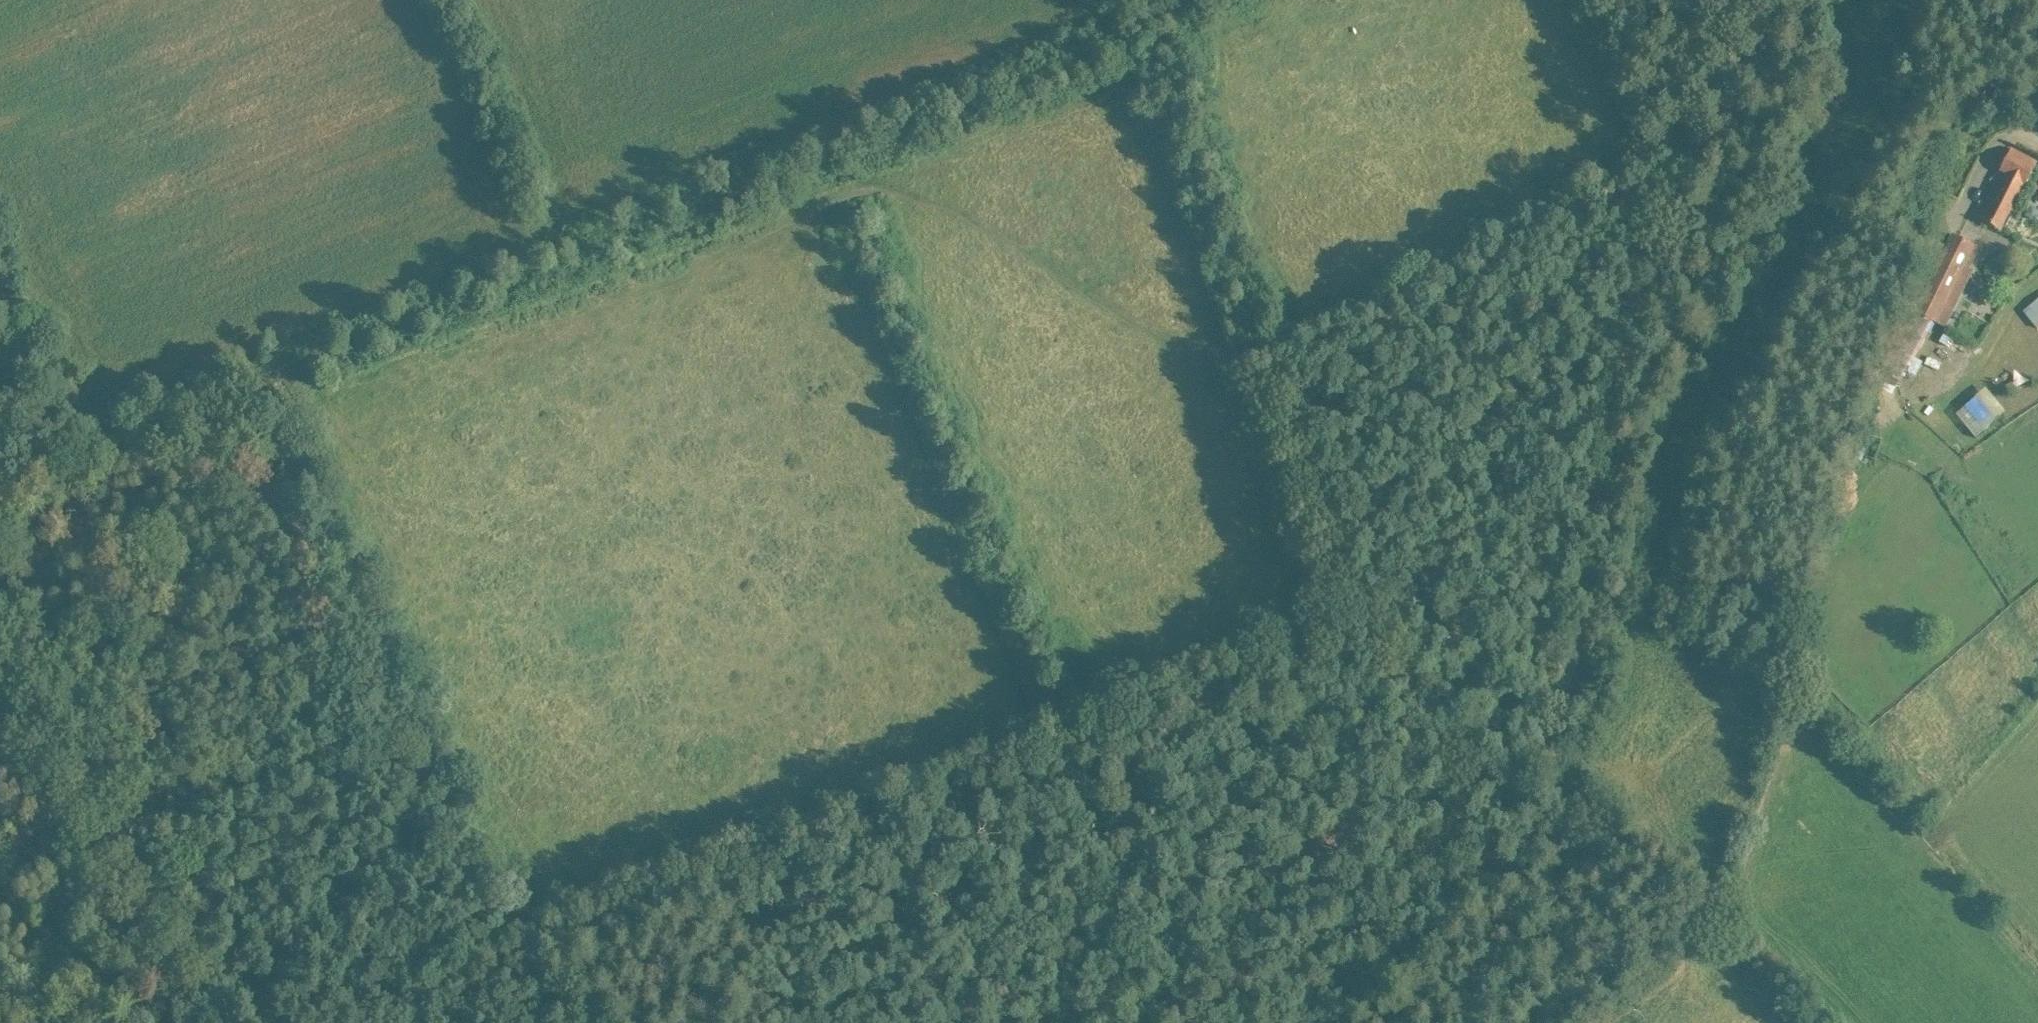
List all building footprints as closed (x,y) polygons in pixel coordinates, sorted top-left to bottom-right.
[(2012,152),(1978,217),(2003,230),(2015,208),(2013,207),(2035,164),(2012,152)] [(1931,260),(1907,309),(1931,320),(1947,288),(1951,290),(1974,243),(1953,233),(1939,264),(1931,260)] [(2037,332),(2037,308),(2021,321),(2033,337),(2037,332)] [(1967,414),(1991,437),(2005,423),(1981,400),(1967,414)]
